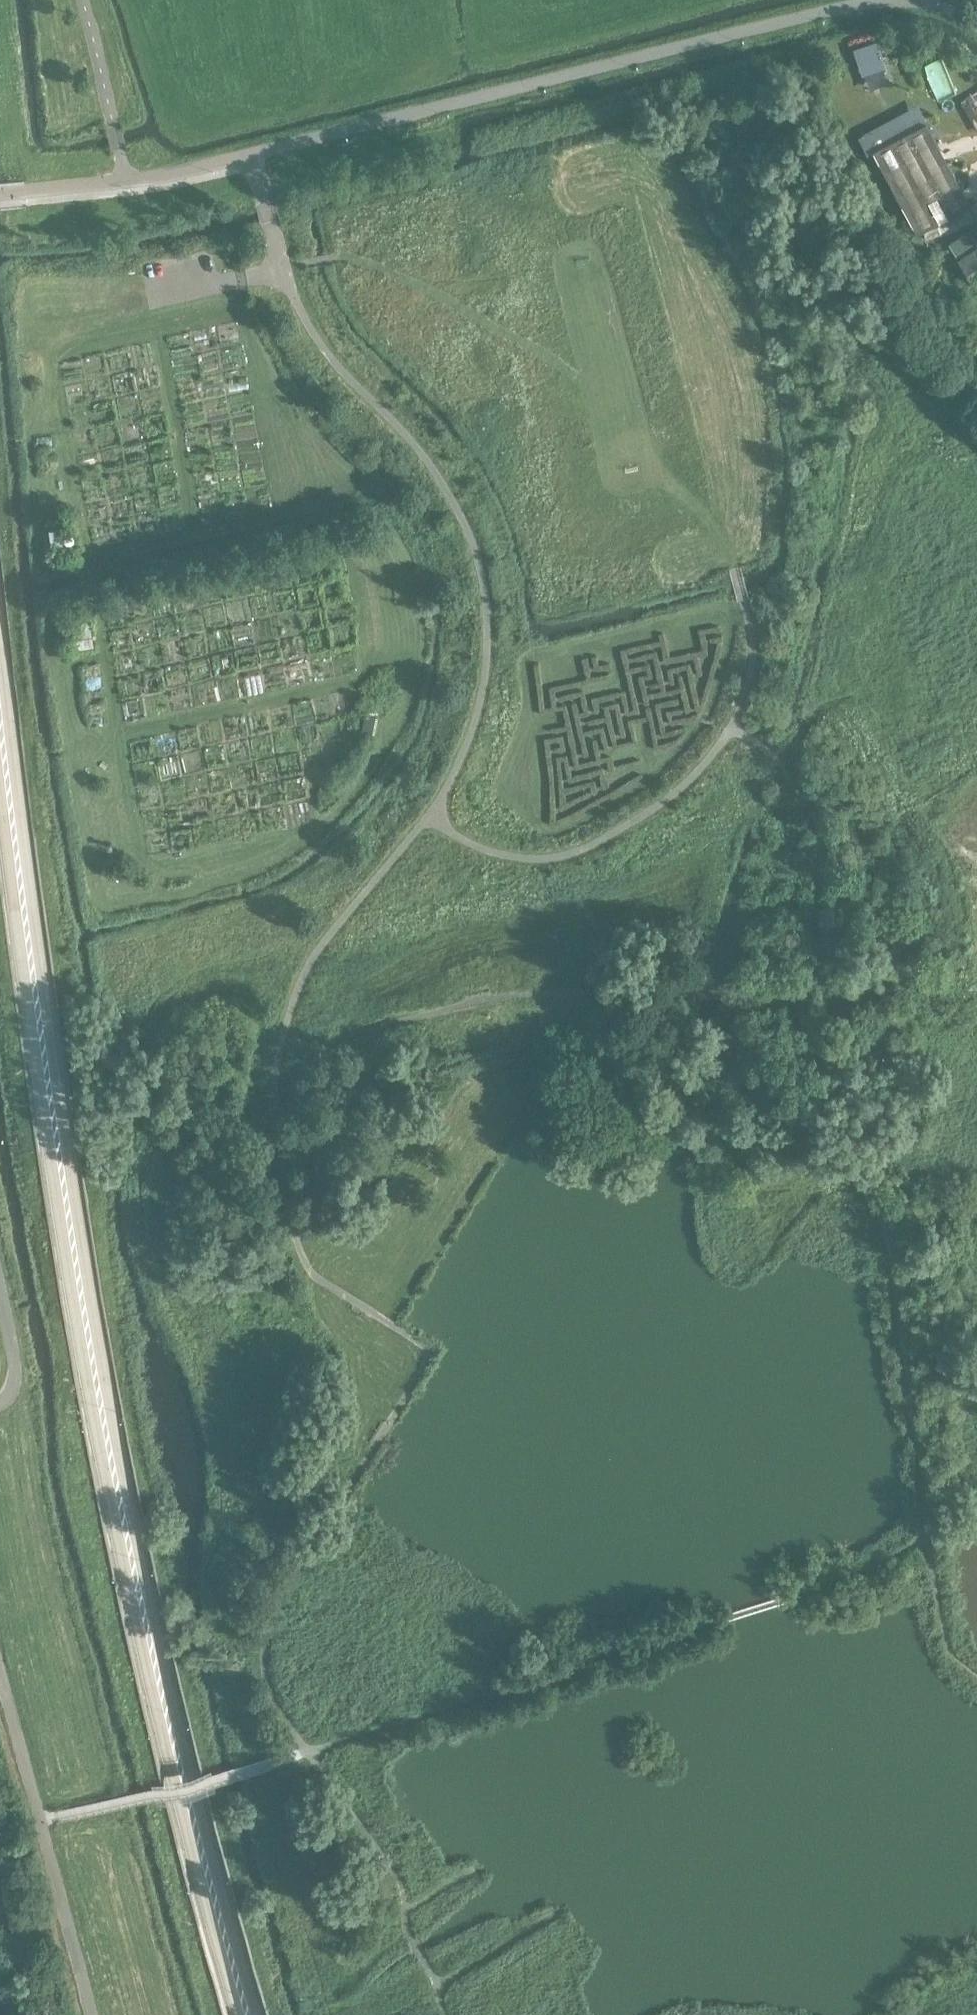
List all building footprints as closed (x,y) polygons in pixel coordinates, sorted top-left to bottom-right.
[(853,48),(862,73),(885,65),(877,41),(853,48)] [(937,142),(926,121),(917,105),(873,129),(857,138),(867,153),(873,150),(884,171),(917,232),(971,204),(937,142)] [(956,251),(976,238),(976,234),(972,226),(949,239),(956,251)] [(960,254),(976,278),(976,243),(960,254)] [(83,639),(70,641),(72,649),(85,647),(92,646),(87,614),(79,616),(83,639)] [(372,713),(360,734),(369,739),(381,718),(372,713)]
